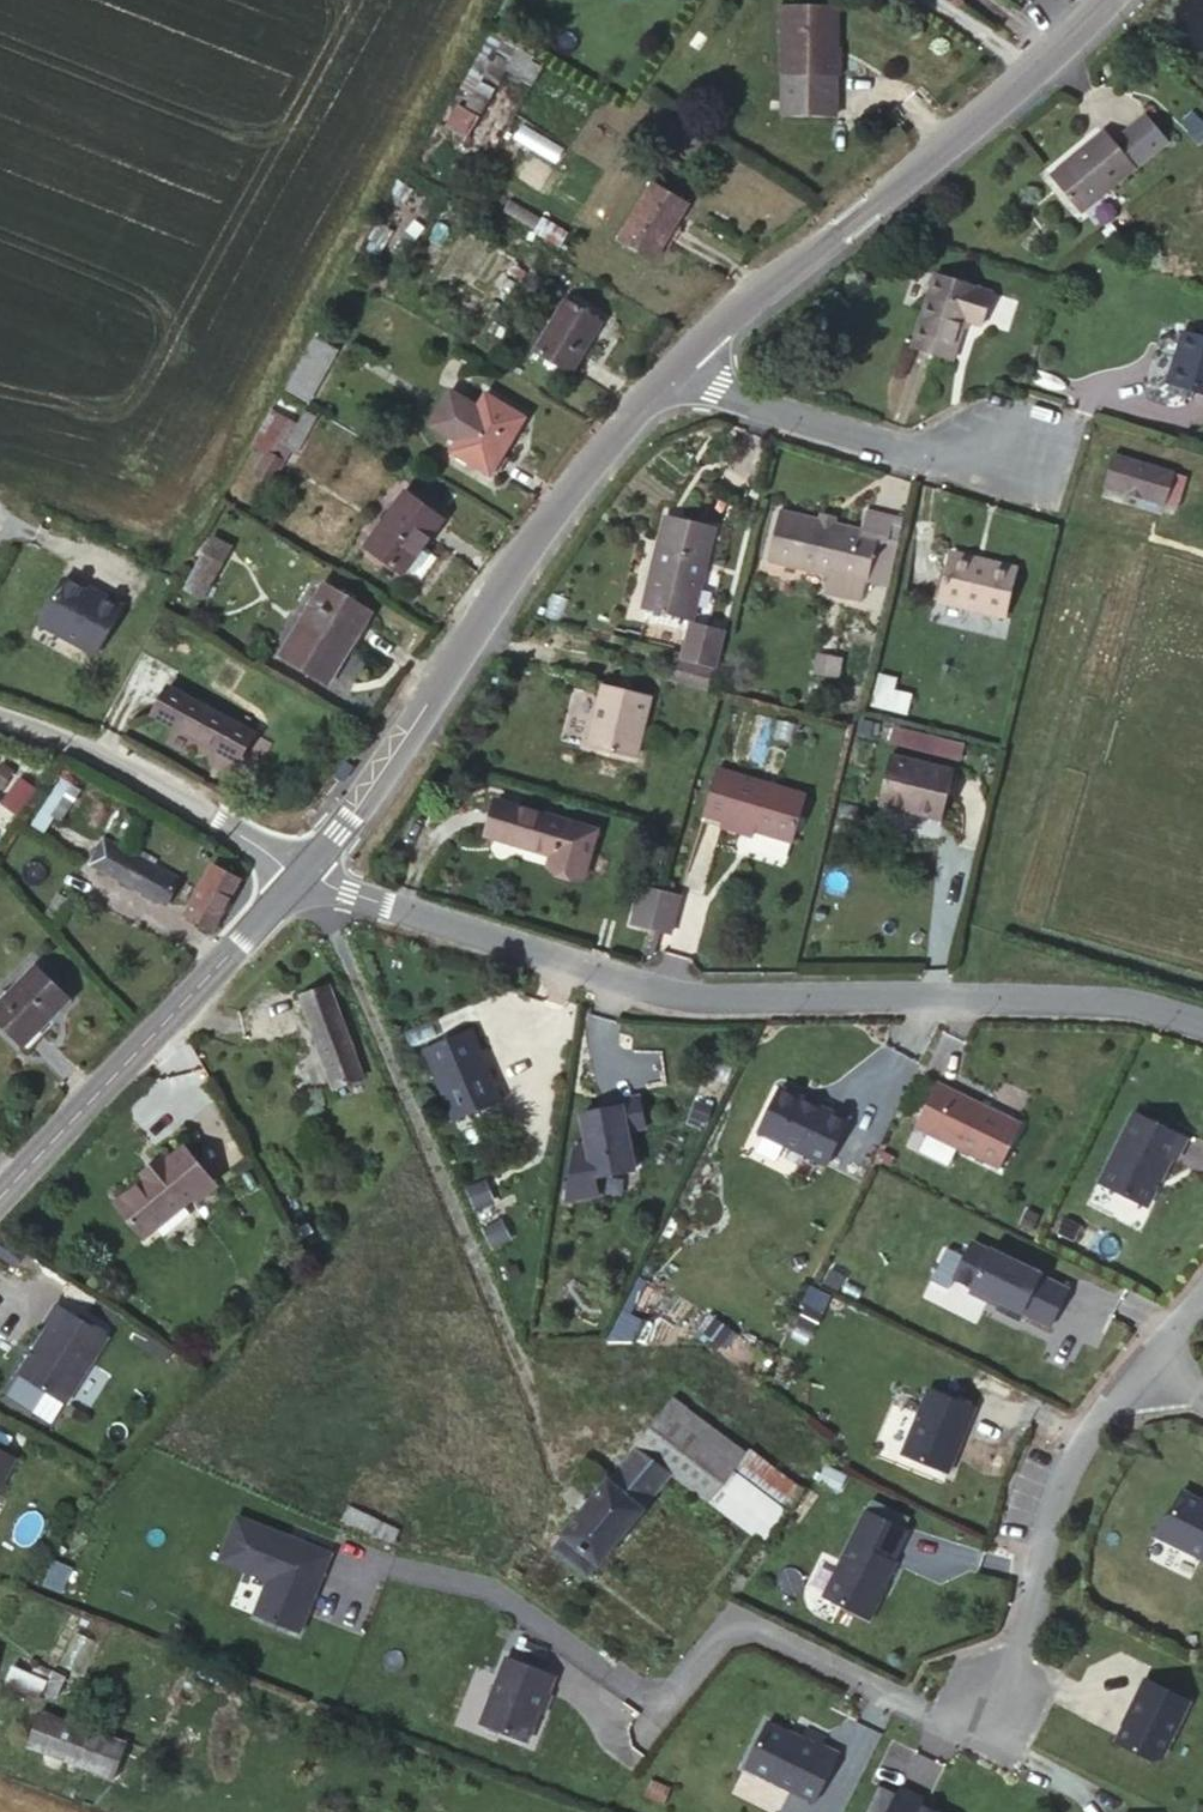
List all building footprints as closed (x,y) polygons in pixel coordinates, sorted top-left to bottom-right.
[(783,74),(835,76),(836,6),(778,5),(778,31),(783,31),(783,74)] [(532,84),(544,62),(492,31),(459,89),(472,96),(463,111),(477,119),(505,71),(532,84)] [(835,76),(783,74),(784,116),(834,116),(835,76)] [(1114,140),(1105,129),(1050,176),(1079,213),(1137,167),(1136,166),(1168,139),(1146,113),(1114,140)] [(1202,120),(1191,130),(1201,141),(1202,139),(1202,121),(1202,120)] [(654,258),(687,204),(652,183),(620,238),(654,258)] [(981,325),(991,292),(934,274),(912,347),(953,360),(965,320),(981,325)] [(571,372),(602,321),(564,299),(534,350),(571,372)] [(1202,394),(1202,337),(1183,331),(1176,351),(1182,353),(1173,384),(1202,394)] [(307,401),(335,350),(314,338),(286,389),(307,401)] [(451,451),(490,475),(524,416),(486,393),(478,406),(451,390),(430,424),(457,440),(451,451)] [(304,409),(296,424),(271,409),(252,445),(266,453),(255,474),(270,482),(288,448),(297,452),(316,416),(304,409)] [(1176,508),(1185,475),(1112,453),(1103,486),(1125,492),(1127,485),(1144,490),(1142,497),(1176,508)] [(403,573),(442,519),(406,492),(366,546),(403,573)] [(862,529),(779,510),(768,560),(829,575),(825,593),(861,602),(865,584),(867,584),(868,580),(888,585),(898,540),(886,537),(888,530),(863,524),(862,529)] [(660,544),(707,555),(714,526),(667,515),(660,544)] [(211,579),(230,546),(214,537),(196,569),(211,579)] [(707,555),(660,544),(650,585),(649,584),(643,608),(691,620),(707,555)] [(1005,616),(1017,569),(950,552),(939,600),(1005,616)] [(202,594),(211,579),(196,569),(187,585),(202,594)] [(99,598),(65,579),(40,624),(97,655),(123,608),(101,595),(99,598)] [(347,652),(371,611),(323,584),(279,655),(321,681),(341,648),(347,652)] [(700,638),(695,657),(714,662),(720,642),(700,638)] [(817,673),(838,677),(841,658),(820,655),(817,673)] [(707,687),(711,669),(675,659),(670,678),(707,687)] [(590,746),(635,757),(649,695),(604,684),(590,746)] [(238,761),(253,733),(168,686),(152,715),(238,761)] [(892,728),(888,746),(963,760),(966,742),(892,728)] [(942,820),(954,769),(891,754),(878,805),(942,820)] [(13,770),(2,763),(0,766),(0,786),(2,787),(13,770)] [(792,841),(806,794),(718,768),(703,814),(792,841)] [(36,787),(21,777),(5,802),(20,812),(36,787)] [(53,837),(79,789),(59,778),(33,826),(53,837)] [(596,830),(496,800),(486,835),(552,854),(549,865),(583,875),(596,830)] [(166,904),(180,879),(103,838),(89,863),(166,904)] [(186,915),(213,929),(239,879),(213,865),(186,915)] [(644,886),(639,905),(656,910),(662,891),(644,886)] [(679,896),(662,891),(656,910),(652,928),(669,933),(679,896)] [(656,910),(639,905),(634,924),(652,928),(656,910)] [(70,998),(37,965),(0,1003),(0,1021),(24,1045),(70,998)] [(306,1013),(335,1003),(330,987),(300,997),(306,1013)] [(333,1088),(362,1077),(335,1003),(306,1013),(333,1088)] [(471,1028),(423,1049),(453,1120),(501,1100),(471,1028)] [(938,1081),(915,1128),(1000,1169),(1023,1123),(938,1081)] [(804,1101),(783,1089),(759,1133),(825,1169),(849,1126),(813,1106),(812,1109),(802,1103),(804,1101)] [(602,1104),(603,1110),(605,1110),(605,1116),(612,1115),(611,1109),(622,1106),(627,1131),(645,1128),(640,1097),(602,1104)] [(603,1110),(583,1114),(595,1178),(634,1170),(627,1131),(622,1106),(611,1109),(612,1115),(605,1116),(605,1110),(603,1110)] [(1187,1138),(1135,1112),(1100,1182),(1148,1206),(1173,1157),(1177,1159),(1187,1138)] [(928,1136),(920,1151),(948,1166),(956,1151),(928,1136)] [(145,1178),(115,1203),(143,1238),(194,1196),(198,1201),(216,1185),(184,1146),(164,1162),(160,1158),(141,1173),(145,1178)] [(485,1182),(468,1189),(475,1209),(492,1202),(485,1182)] [(500,1222),(484,1229),(494,1248),(510,1240),(500,1222)] [(1072,1288),(973,1240),(951,1281),(1021,1316),(1023,1312),(1055,1327),(1072,1288)] [(48,1322),(52,1325),(20,1373),(65,1404),(110,1336),(61,1303),(48,1322)] [(930,1389),(903,1454),(949,1472),(976,1408),(930,1389)] [(682,1443),(663,1467),(670,1472),(766,1542),(787,1513),(786,1512),(803,1490),(753,1452),(750,1455),(673,1398),(655,1422),(682,1443)] [(663,1467),(682,1443),(655,1422),(609,1480),(607,1479),(562,1534),(563,1536),(554,1548),(586,1575),(596,1563),(598,1564),(644,1508),(641,1507),(670,1472),(663,1467)] [(0,1448),(0,1489),(17,1457),(0,1448)] [(1183,1490),(1171,1515),(1163,1517),(1155,1534),(1202,1558),(1202,1500),(1183,1490)] [(372,1516),(377,1506),(361,1497),(355,1509),(372,1516)] [(372,1516),(355,1509),(349,1506),(343,1518),(393,1542),(399,1530),(372,1516)] [(867,1511),(825,1596),(869,1618),(896,1563),(893,1562),(908,1531),(867,1511)] [(292,1535),(241,1512),(221,1556),(269,1577),(254,1612),(298,1631),(333,1553),(305,1541),(298,1543),(290,1540),(292,1535)] [(508,1657),(483,1724),(527,1742),(539,1712),(543,1714),(551,1694),(548,1692),(555,1674),(508,1657)] [(41,1693),(47,1681),(12,1666),(4,1684),(38,1699),(41,1693)] [(51,1671),(47,1681),(41,1693),(54,1699),(64,1676),(51,1671)] [(1146,1679),(1117,1742),(1153,1760),(1163,1756),(1191,1701),(1146,1679)] [(114,1778),(128,1744),(39,1710),(27,1745),(114,1778)] [(801,1739),(767,1722),(745,1766),(816,1801),(840,1754),(822,1746),(826,1739),(806,1729),(801,1739)] [(890,1811),(935,1811),(920,1804),(923,1799),(902,1789),(890,1811)]
